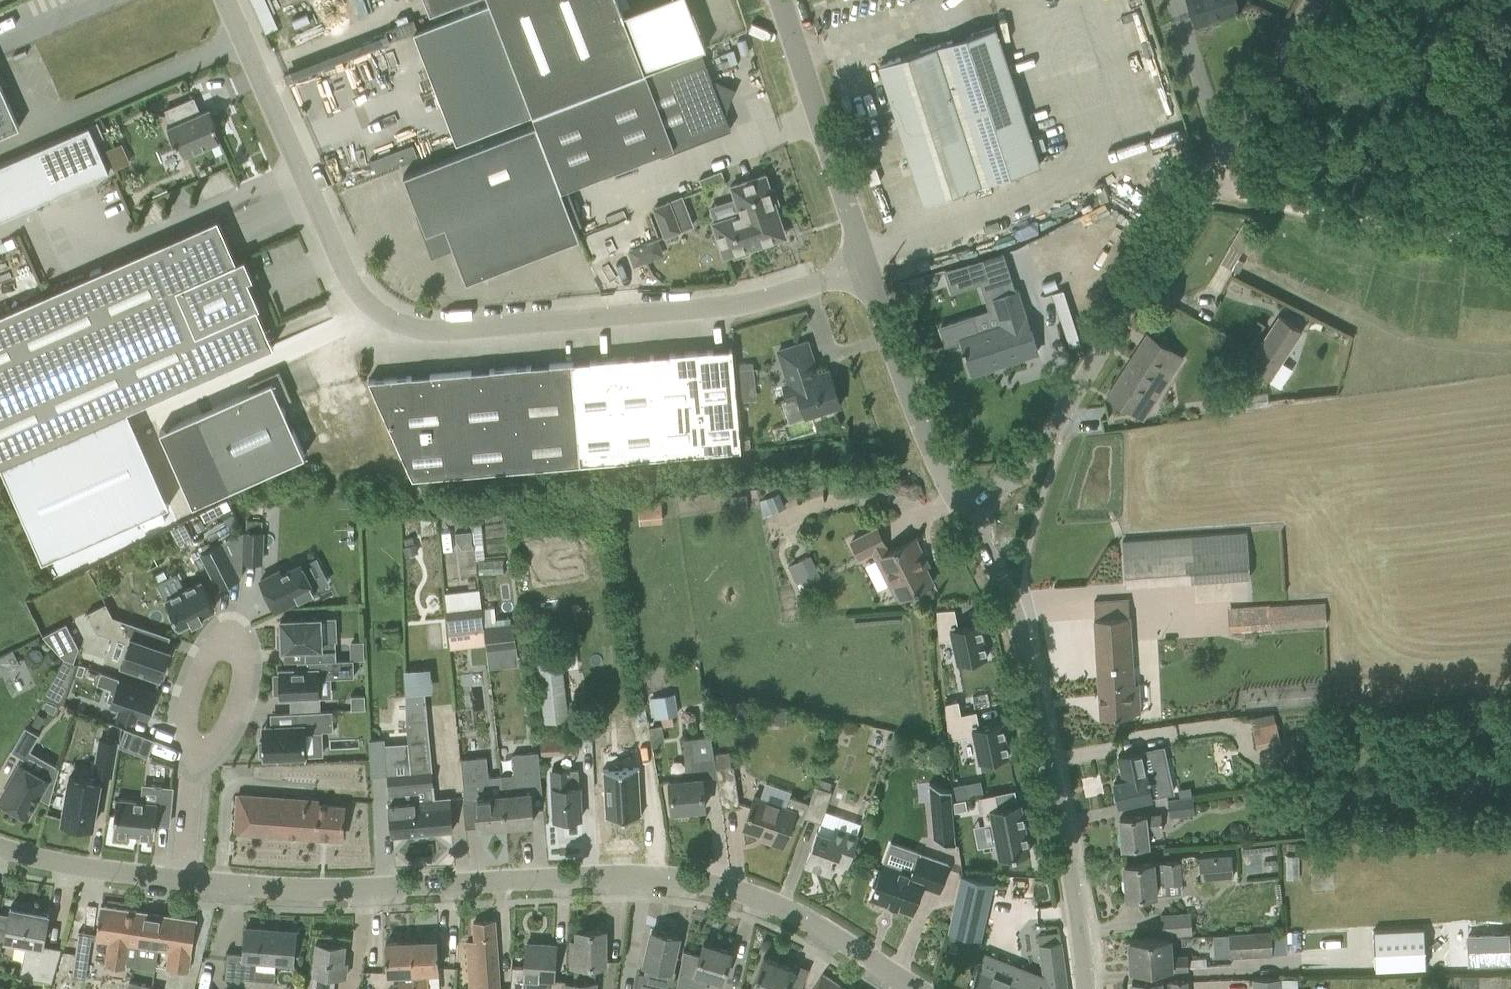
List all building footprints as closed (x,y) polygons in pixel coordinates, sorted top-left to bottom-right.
[(430,14),(467,0),(425,0),(430,14)] [(645,70),(619,0),(489,0),(490,2),(533,113),(645,70)] [(1195,20),(1221,12),(1223,15),(1237,11),(1237,13),(1241,12),(1237,0),(1189,0),(1195,20)] [(533,113),(490,2),(414,32),(457,142),(475,135),(533,113)] [(414,31),(409,19),(386,28),(391,40),(414,31)] [(880,63),(925,201),(1041,163),(996,27),(880,63)] [(536,123),(561,188),(660,150),(662,154),(731,128),(724,109),(733,89),(713,81),(701,49),(646,70),(645,70),(533,113),(536,123)] [(20,126),(0,80),(0,135),(20,126)] [(194,96),(165,109),(171,123),(168,125),(176,143),(179,141),(186,156),(220,141),(214,126),(217,125),(212,113),(203,116),(194,96)] [(467,280),(580,236),(561,188),(536,123),(404,174),(427,232),(432,230),(438,245),(451,240),(467,280)] [(90,125),(0,164),(0,219),(110,170),(90,125)] [(377,169),(416,154),(413,144),(373,159),(377,169)] [(750,251),(749,248),(786,235),(776,203),(779,202),(774,187),(771,188),(766,174),(729,186),(737,211),(712,220),(724,255),(734,252),(735,256),(750,251)] [(679,230),(667,200),(652,205),(664,236),(679,230)] [(0,313),(0,465),(42,560),(172,503),(130,408),(274,344),(257,306),(260,305),(248,278),(253,276),(245,257),(237,260),(218,217),(0,313)] [(1245,219),(1208,283),(1220,289),(1257,225),(1245,219)] [(627,247),(632,265),(665,254),(659,237),(627,247)] [(1002,252),(983,258),(990,278),(1009,272),(1002,252)] [(1065,296),(1063,288),(1052,292),(1055,300),(1065,296)] [(1037,350),(1027,317),(1024,318),(1015,290),(995,297),(1003,324),(979,331),(974,315),(941,326),(947,343),(962,338),(965,348),(963,349),(964,353),(967,352),(973,371),(992,365),(990,359),(1001,355),(1003,361),(1037,350)] [(1305,330),(1280,314),(1247,363),(1271,379),(1305,330)] [(1147,334),(1108,395),(1137,412),(1151,390),(1159,395),(1184,357),(1147,334)] [(783,398),(790,420),(824,409),(824,411),(828,414),(836,411),(838,407),(837,405),(841,404),(830,369),(818,373),(808,340),(779,350),(790,382),(785,384),(789,397),(783,398)] [(733,347),(693,350),(701,452),(741,448),(733,347)] [(661,455),(701,452),(693,350),(652,354),(661,455)] [(620,459),(661,455),(652,354),(612,357),(620,459)] [(612,357),(571,361),(580,462),(620,459),(612,357)] [(521,468),(580,462),(571,361),(511,366),(521,468)] [(511,366),(452,371),(461,473),(521,468),(511,366)] [(756,387),(754,367),(753,367),(737,368),(739,389),(756,387)] [(196,504),(230,488),(305,454),(282,402),(292,398),(285,383),(282,384),(279,377),(282,376),(279,369),(249,382),(252,389),(163,428),(196,504)] [(414,477),(461,473),(452,371),(368,378),(414,477)] [(354,493),(339,494),(339,505),(354,504),(354,493)] [(641,501),(642,523),(665,521),(663,500),(641,501)] [(236,522),(229,508),(223,511),(230,525),(236,522)] [(479,513),(470,514),(471,528),(481,527),(479,513)] [(242,558),(258,559),(260,518),(244,518),(242,558)] [(902,597),(933,581),(922,559),(925,558),(915,538),(888,551),(884,544),(886,543),(878,527),(852,540),(860,556),(874,549),(891,584),(894,583),(902,597)] [(239,574),(241,528),(198,550),(216,586),(239,574)] [(473,546),(471,530),(455,531),(456,538),(463,547),(473,546)] [(1247,531),(1124,539),(1127,584),(1250,576),(1247,531)] [(804,580),(807,583),(821,576),(810,555),(789,564),(798,582),(804,580)] [(271,600),(275,598),(279,605),(314,588),(300,560),(280,571),(278,567),(259,577),(271,600)] [(212,605),(199,579),(162,598),(169,611),(166,613),(173,626),(189,618),(190,619),(200,614),(199,612),(212,605)] [(484,629),(480,588),(445,592),(450,632),(484,629)] [(1101,716),(1132,715),(1130,682),(1133,682),(1129,599),(1094,600),(1095,618),(1101,716)] [(113,637),(105,659),(159,680),(160,678),(163,679),(168,667),(165,665),(170,651),(147,642),(152,630),(113,615),(107,602),(88,612),(97,631),(113,637)] [(1326,602),(1229,607),(1229,630),(1326,625),(1326,602)] [(940,639),(953,637),(958,662),(987,655),(980,620),(958,625),(955,607),(937,609),(940,639)] [(306,647),(307,660),(338,659),(337,639),(323,639),(322,617),(282,618),(282,633),(279,633),(279,645),(283,645),(283,648),(306,647)] [(487,624),(489,649),(518,646),(515,621),(487,624)] [(73,661),(79,647),(66,622),(42,635),(64,658),(73,661)] [(539,642),(548,713),(572,710),(563,639),(539,642)] [(338,659),(307,660),(299,661),(299,669),(280,669),(280,675),(276,675),(277,692),(281,692),(281,697),(321,696),(320,677),(355,676),(355,659),(338,659)] [(116,678),(98,671),(94,684),(108,689),(104,701),(119,706),(117,711),(132,716),(134,711),(146,715),(147,712),(150,713),(155,697),(152,696),(153,693),(115,680),(116,678)] [(53,678),(43,696),(63,703),(69,684),(53,678)] [(407,719),(409,738),(430,736),(426,692),(407,694),(407,719)] [(652,698),(656,717),(662,716),(664,725),(675,723),(673,716),(679,715),(675,693),(652,698)] [(353,709),(367,709),(366,694),(352,695),(353,709)] [(1002,698),(984,700),(987,722),(1005,719),(1002,698)] [(768,703),(765,717),(787,722),(790,708),(768,703)] [(979,762),(1009,756),(1002,720),(980,725),(976,709),(947,715),(949,738),(968,734),(968,737),(974,736),(979,762)] [(265,754),(265,757),(307,756),(306,731),(334,730),(334,710),(297,711),(297,725),(267,726),(267,737),(265,737),(265,736),(264,736),(264,740),(261,740),(261,755),(265,754)] [(32,722),(40,727),(45,718),(38,713),(32,722)] [(1277,721),(1248,727),(1243,728),(1248,745),(1258,742),(1259,748),(1281,743),(1277,721)] [(12,750),(25,758),(39,734),(26,726),(12,750)] [(148,755),(154,739),(127,728),(121,744),(148,755)] [(539,735),(540,755),(574,753),(573,734),(539,735)] [(718,776),(716,767),(711,735),(683,738),(685,758),(690,757),(692,777),(670,779),(673,809),(675,809),(676,814),(690,813),(689,808),(705,806),(702,777),(718,776)] [(392,834),(392,835),(422,832),(415,770),(412,771),(411,760),(387,762),(384,738),(368,739),(372,775),(394,773),(395,787),(390,787),(391,801),(389,801),(392,834)] [(100,740),(95,771),(112,774),(118,743),(100,740)] [(533,821),(530,793),(542,792),(537,751),(513,754),(515,773),(500,774),(502,796),(505,824),(533,821)] [(1141,751),(1119,756),(1125,779),(1115,782),(1119,804),(1150,796),(1146,776),(1141,751)] [(505,824),(502,796),(500,774),(489,775),(487,756),(462,758),(465,799),(476,798),(479,826),(505,824)] [(433,758),(411,760),(412,771),(415,770),(422,832),(452,829),(448,796),(436,798),(433,758)] [(59,766),(48,760),(40,774),(20,762),(1,795),(11,801),(10,803),(10,802),(9,804),(28,815),(39,796),(50,802),(59,766)] [(734,764),(716,767),(718,776),(722,807),(740,804),(734,764)] [(607,814),(607,816),(644,814),(644,812),(642,812),(640,768),(641,768),(641,766),(604,768),(605,770),(606,770),(609,814),(607,814)] [(551,769),(555,819),(581,817),(578,768),(551,769)] [(70,777),(62,820),(70,821),(70,825),(85,827),(86,824),(94,825),(101,782),(70,777)] [(953,785),(956,798),(969,796),(966,782),(953,785)] [(805,816),(821,822),(832,790),(815,784),(809,801),(810,802),(805,816)] [(1179,788),(1180,796),(1192,795),(1191,787),(1179,788)] [(810,802),(809,801),(790,795),(787,804),(755,793),(743,827),(769,836),(768,840),(784,845),(793,819),(803,822),(805,816),(810,802)] [(237,795),(235,830),(343,837),(344,807),(317,806),(317,800),(237,795)] [(1195,814),(1193,796),(1170,799),(1172,816),(1195,814)] [(169,823),(172,799),(157,797),(157,803),(117,799),(113,831),(155,835),(156,822),(169,823)] [(967,808),(966,799),(955,801),(956,810),(967,808)] [(955,845),(952,809),(933,802),(936,836),(935,836),(935,837),(955,845)] [(1029,851),(1021,804),(991,809),(999,857),(1029,851)] [(1121,817),(1124,847),(1148,845),(1146,829),(1165,827),(1164,813),(1121,817)] [(847,866),(859,833),(858,833),(858,830),(837,823),(833,832),(819,827),(805,864),(831,873),(835,862),(847,866)] [(876,884),(871,898),(912,913),(922,884),(941,891),(951,863),(920,852),(913,872),(884,862),(879,875),(876,874),(873,883),(876,884)] [(1232,853),(1200,855),(1202,879),(1234,877),(1232,853)] [(1125,864),(1128,897),(1181,892),(1178,859),(1125,864)] [(981,938),(995,882),(964,874),(950,930),(981,938)] [(132,965),(142,910),(101,904),(96,932),(95,938),(95,939),(108,941),(105,965),(126,968),(126,964),(132,965)] [(42,948),(49,913),(33,911),(33,909),(11,905),(10,909),(11,909),(5,938),(26,942),(20,975),(52,980),(61,951),(42,948)] [(132,965),(154,968),(163,913),(142,910),(132,965)] [(1162,913),(1164,936),(1172,935),(1192,934),(1191,912),(1162,913)] [(155,968),(158,948),(168,950),(166,966),(187,970),(189,953),(191,953),(197,918),(163,913),(154,968),(155,968)] [(472,988),(497,988),(500,988),(495,919),(474,921),(476,940),(467,941),(472,988)] [(246,927),(243,953),(228,951),(226,976),(255,979),(257,961),(293,963),(296,931),(246,927)] [(1427,967),(1425,928),(1374,930),(1375,970),(1427,967)] [(92,938),(95,938),(96,932),(79,930),(72,976),(86,978),(92,938)] [(598,980),(593,980),(594,964),(605,964),(605,930),(577,930),(577,940),(572,940),(572,980),(565,980),(564,988),(597,988),(598,980)] [(648,976),(644,975),(641,988),(665,988),(670,969),(671,969),(679,936),(652,930),(644,963),(651,965),(648,976)] [(1287,930),(1230,931),(1230,954),(1274,953),(1273,952),(1288,952),(1287,930)] [(1061,932),(1039,935),(1046,988),(1068,988),(1061,932)] [(1172,935),(1164,936),(1130,938),(1132,970),(1189,967),(1188,954),(1173,955),(1172,935)] [(413,940),(416,988),(432,988),(431,970),(438,969),(438,952),(439,952),(439,948),(438,948),(437,939),(413,940)] [(313,988),(336,988),(337,977),(346,978),(347,961),(343,960),(345,943),(317,940),(314,975),(313,988)] [(413,940),(386,941),(387,951),(385,951),(386,955),(387,954),(388,972),(398,971),(399,980),(398,980),(399,988),(416,988),(413,940)] [(557,944),(527,942),(525,966),(512,965),(510,988),(554,988),(557,944)] [(732,951),(704,942),(699,955),(684,950),(677,988),(690,988),(694,988),(705,988),(709,976),(722,980),(732,951)] [(786,988),(795,968),(764,956),(750,988),(786,988)] [(971,988),(1037,988),(980,966),(971,988)] [(823,973),(813,988),(847,988),(823,973)] [(1253,978),(1254,988),(1298,988),(1298,977),(1253,978)] [(1187,979),(1133,981),(1133,988),(1188,988),(1187,979)] [(129,980),(127,988),(162,988),(129,980)]
